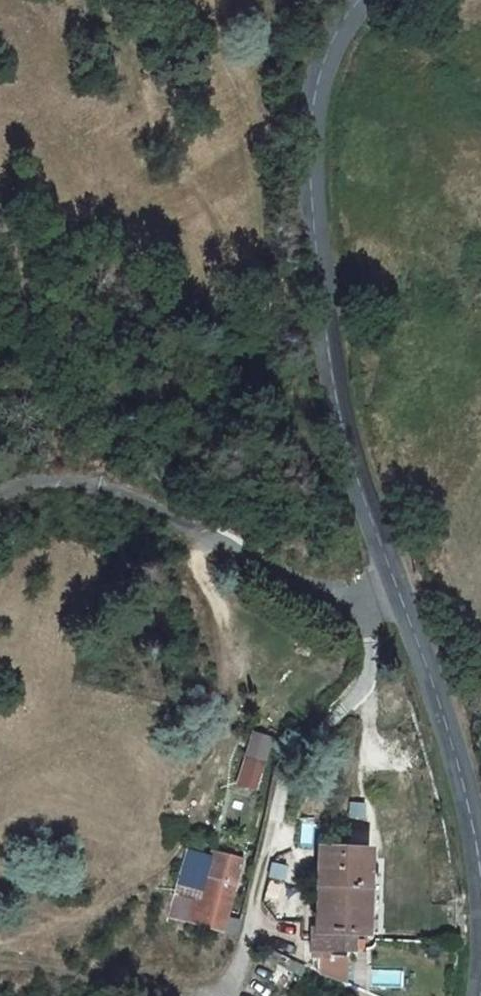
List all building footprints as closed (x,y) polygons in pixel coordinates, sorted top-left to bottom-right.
[(249,731),(239,787),(262,791),(272,735),(249,731)] [(354,838),(376,838),(376,821),(354,821),(354,838)] [(455,933),(452,906),(366,901),(364,872),(339,871),(340,850),(341,837),(326,836),(325,848),(317,848),(315,871),(319,872),(317,922),(314,922),(312,946),(355,949),(356,931),(362,933),(362,929),(455,933)] [(339,871),(364,872),(366,852),(340,850),(339,871)] [(220,925),(233,883),(205,875),(200,895),(195,894),(188,918),(220,925)]
